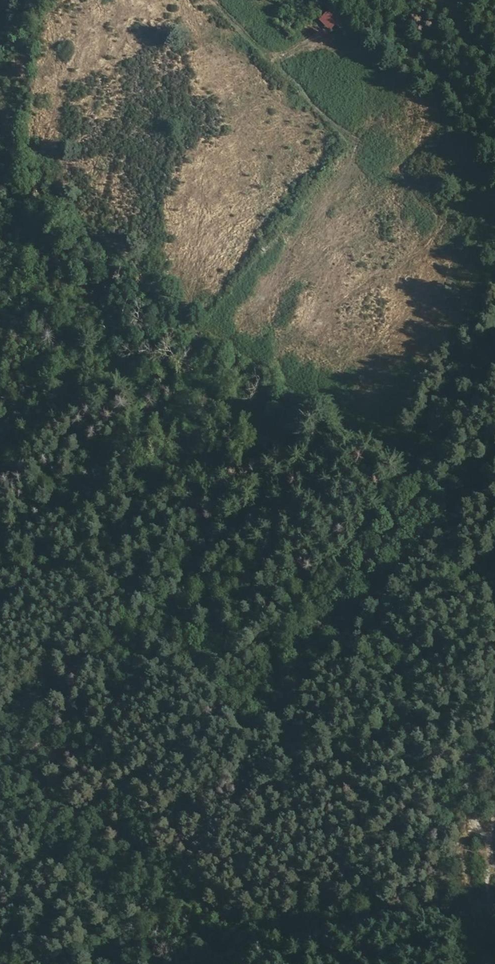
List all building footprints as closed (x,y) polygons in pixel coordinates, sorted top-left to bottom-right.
[(331,16),(340,7),(333,0),(327,0),(321,6),(331,16)]
